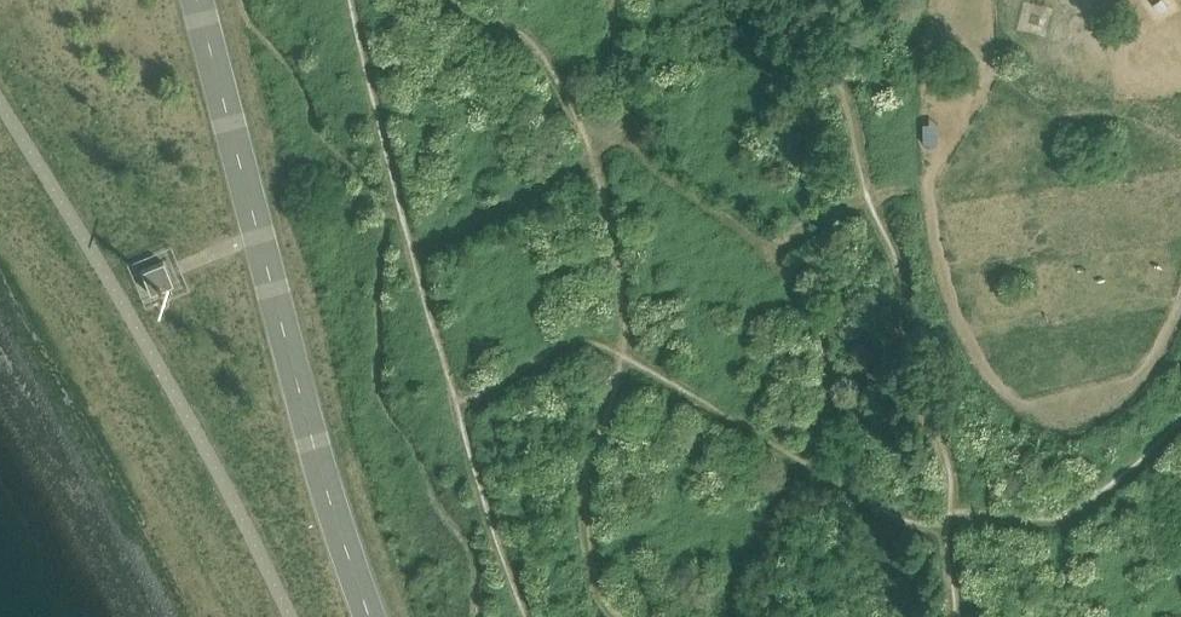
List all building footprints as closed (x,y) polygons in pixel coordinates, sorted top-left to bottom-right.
[(172,284),(163,261),(140,270),(149,293),(172,284)]
